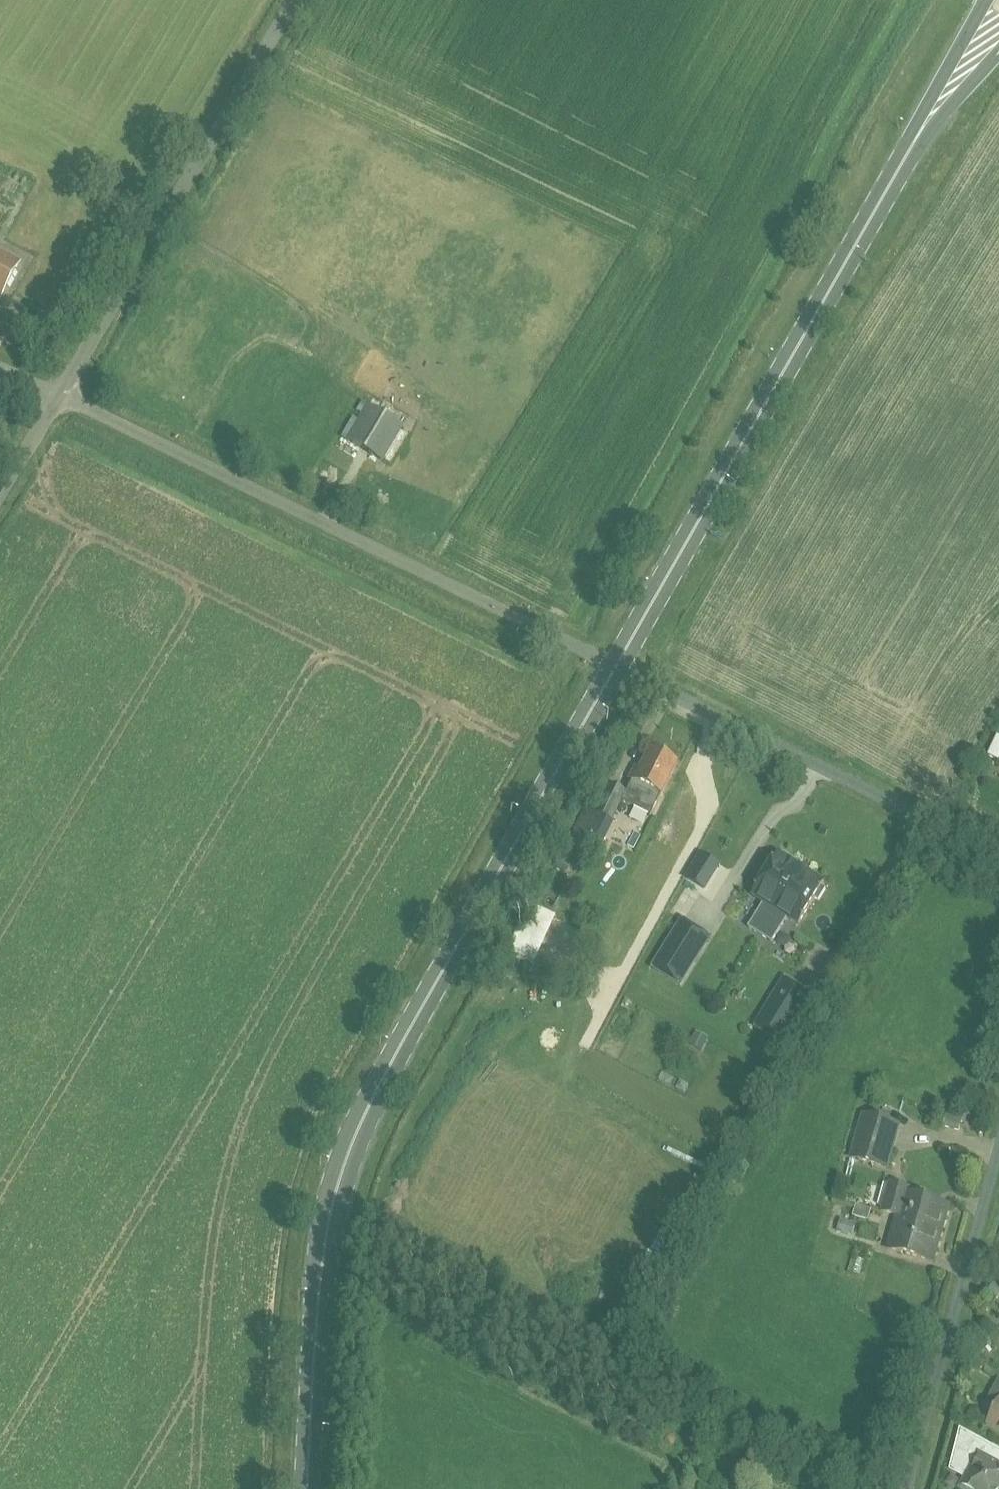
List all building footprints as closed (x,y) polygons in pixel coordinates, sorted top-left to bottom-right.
[(5,289),(20,261),(0,251),(0,299),(5,289)] [(348,440),(359,447),(369,453),(382,460),(402,426),(368,406),(348,440)] [(317,494),(322,482),(308,476),(303,488),(317,494)] [(998,760),(998,738),(998,737),(996,740),(997,740),(989,755),(998,760)] [(662,794),(677,762),(650,749),(640,768),(636,766),(630,777),(635,780),(634,780),(662,794)] [(626,792),(609,784),(596,813),(613,820),(626,792)] [(749,928),(761,935),(802,869),(794,864),(796,861),(785,854),(782,857),(779,855),(754,896),(765,903),(749,928)] [(825,884),(802,869),(761,935),(773,943),(788,917),(799,924),(816,898),(819,900),(826,889),(823,887),(825,884)] [(710,936),(684,920),(654,968),(680,984),(710,936)] [(541,945),(525,937),(517,953),(534,960),(541,945)] [(777,1021),(769,1035),(783,1043),(812,995),(786,979),(765,1013),(777,1021)] [(961,1132),(965,1117),(949,1112),(944,1127),(961,1132)] [(889,1170),(902,1124),(863,1113),(850,1159),(889,1170)] [(896,1224),(941,1237),(950,1205),(911,1194),(912,1189),(891,1183),(883,1211),(898,1216),(896,1224)] [(941,1237),(896,1224),(889,1249),(934,1262),(941,1237)] [(989,1398),(998,1403),(998,1379),(989,1398)] [(988,1424),(998,1430),(998,1404),(988,1424)] [(967,1475),(960,1488),(962,1488),(998,1488),(998,1465),(991,1461),(998,1449),(962,1430),(959,1431),(951,1467),(952,1467),(967,1475)]
